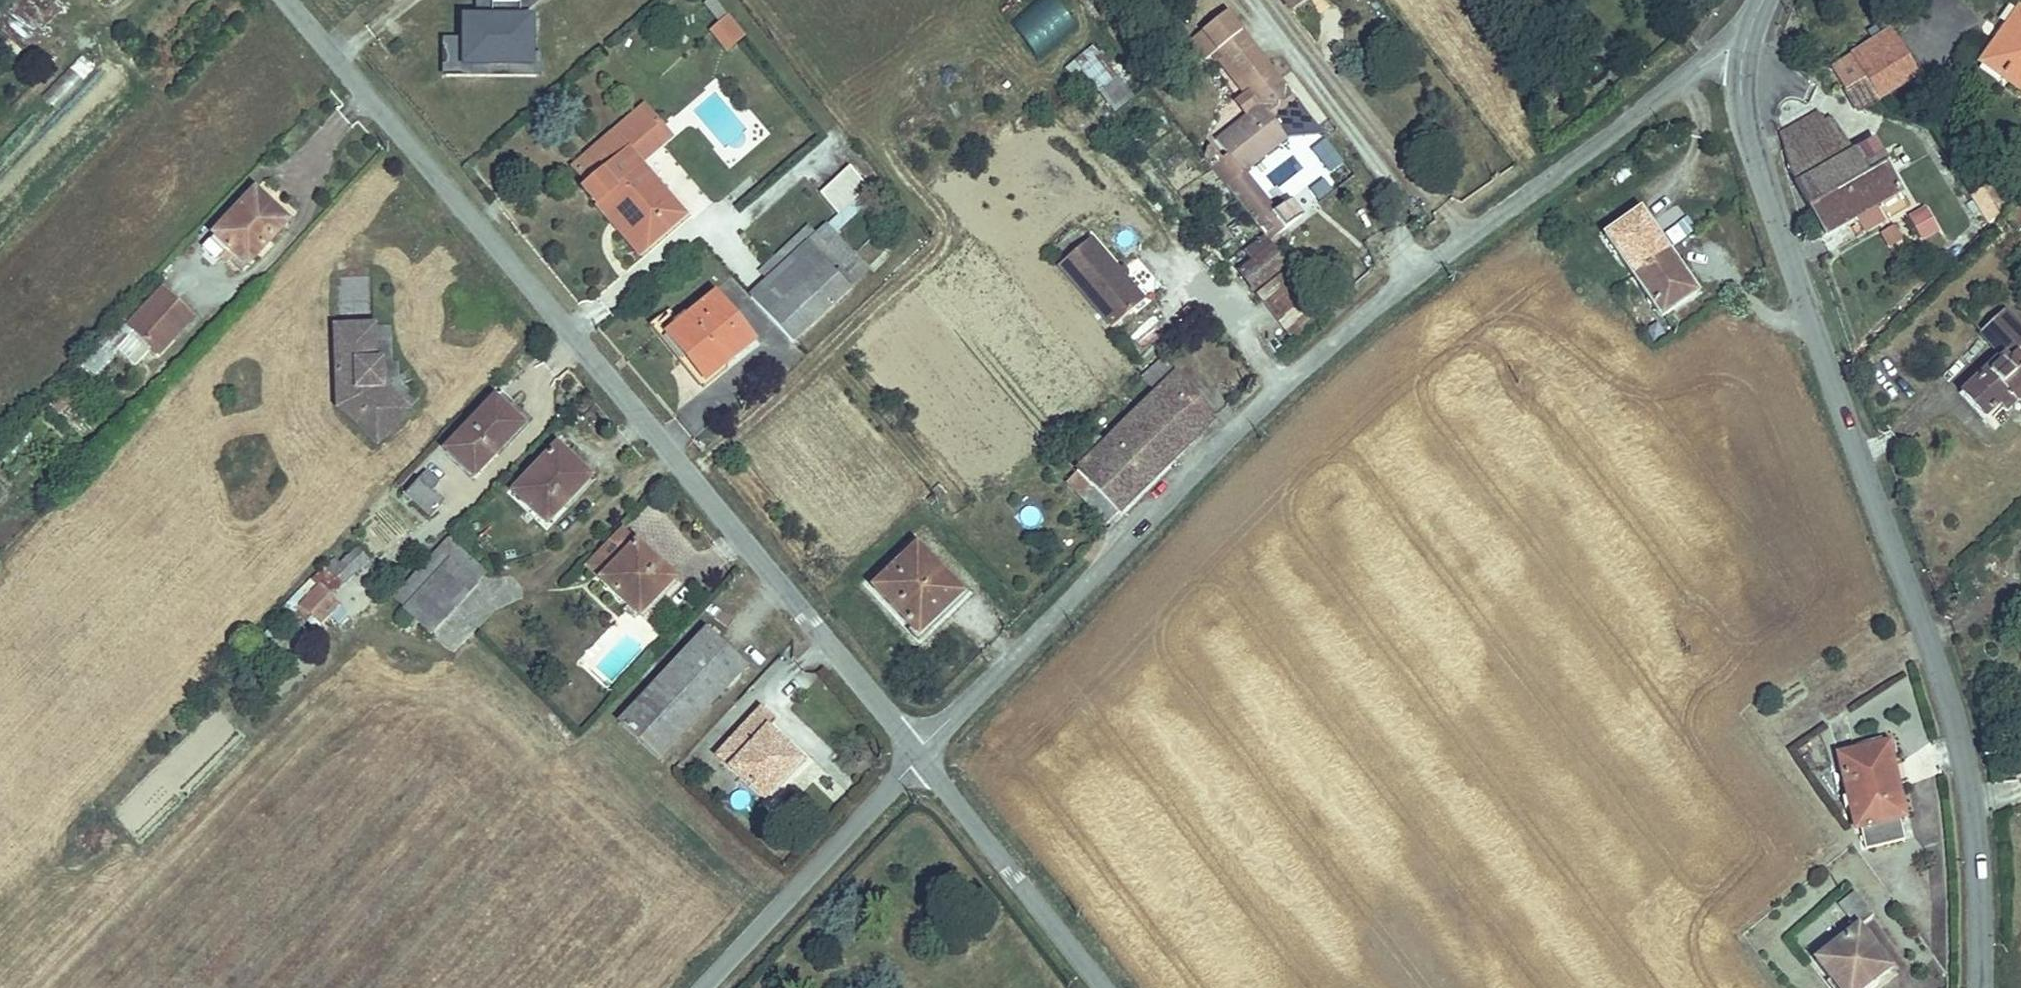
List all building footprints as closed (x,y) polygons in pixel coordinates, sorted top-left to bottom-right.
[(60,11),(48,0),(9,0),(0,10),(0,28),(24,50),(60,11)] [(442,75),(535,73),(533,1),(534,1),(534,0),(473,0),(473,12),(457,13),(457,37),(441,37),(442,75)] [(714,0),(709,0),(704,4),(720,23),(727,17),(714,0)] [(2018,9),(2001,32),(2006,36),(1990,59),(2006,70),(2001,77),(2020,91),(2020,11),(2018,9)] [(1211,56),(1241,32),(1226,13),(1189,42),(1205,61),(1211,56)] [(717,26),(733,45),(743,37),(727,17),(720,23),(717,26)] [(717,26),(711,30),(727,50),(733,45),(717,26)] [(1918,75),(1891,30),(1831,68),(1844,91),(1865,79),(1877,100),(1918,75)] [(1250,91),(1239,78),(1263,60),(1241,32),(1211,56),(1214,61),(1216,59),(1244,95),(1250,91)] [(1990,59),(2006,36),(2001,32),(1980,62),(2001,77),(2006,70),(1990,59)] [(1132,96),(1092,46),(1065,69),(1074,79),(1082,73),(1113,111),(1132,96)] [(82,55),(50,95),(61,104),(93,63),(82,55)] [(1211,168),(1264,236),(1269,242),(1300,217),(1288,201),(1273,213),(1242,174),(1287,139),(1282,133),(1271,119),(1295,100),(1263,60),(1239,78),(1250,91),(1260,105),(1247,116),(1215,140),(1226,155),(1211,168)] [(1877,100),(1865,79),(1844,91),(1856,110),(1877,100)] [(1247,116),(1260,105),(1250,91),(1244,95),(1236,102),(1247,116)] [(1295,100),(1271,119),(1282,133),(1306,114),(1295,100)] [(645,107),(613,134),(638,164),(670,137),(645,107)] [(1784,149),(1825,126),(1818,112),(1780,133),(1784,149)] [(1797,183),(1852,152),(1833,121),(1825,126),(1784,149),(1790,173),(1797,183)] [(683,216),(638,164),(613,134),(573,168),(588,185),(583,189),(596,205),(607,195),(627,219),(624,222),(646,248),(683,216)] [(1908,209),(1882,167),(1887,164),(1882,156),(1878,159),(1868,142),(1797,183),(1826,235),(1856,218),(1864,233),(1908,209)] [(1211,168),(1221,160),(1209,145),(1203,158),(1211,168)] [(1173,168),(1182,160),(1177,154),(1168,162),(1173,168)] [(867,187),(849,167),(820,194),(837,214),(867,187)] [(2008,206),(1992,181),(1980,189),(1999,215),(2008,206)] [(1999,215),(1980,189),(1970,196),(1987,223),(1999,215)] [(866,190),(826,227),(834,236),(874,199),(866,190)] [(2008,206),(2016,198),(2010,190),(2002,196),(2008,206)] [(254,191),(213,236),(227,248),(219,256),(226,263),(229,259),(242,271),(287,222),(254,191)] [(627,219),(607,195),(596,205),(638,255),(646,248),(624,222),(627,219)] [(2020,230),(2020,209),(2008,222),(2019,232),(2020,230)] [(1933,232),(1921,210),(1910,217),(1922,239),(1933,232)] [(1655,233),(1639,211),(1633,215),(1649,237),(1655,233)] [(1633,215),(1604,235),(1632,276),(1667,252),(1655,233),(1649,237),(1633,215)] [(818,218),(767,265),(775,274),(807,245),(826,227),(818,218)] [(1240,227),(1235,221),(1227,228),(1232,233),(1240,227)] [(1902,239),(1897,231),(1898,230),(1897,227),(1893,226),(1880,233),(1885,241),(1887,240),(1891,246),(1902,239)] [(868,272),(834,236),(826,227),(807,245),(849,290),(868,272)] [(219,256),(227,248),(213,236),(202,247),(216,260),(219,256)] [(1254,291),(1287,264),(1269,242),(1264,236),(1255,243),(1263,253),(1253,261),(1239,272),(1254,291)] [(1087,238),(1054,267),(1108,328),(1140,300),(1087,238)] [(1245,252),(1253,261),(1263,253),(1255,243),(1245,252)] [(807,245),(775,274),(767,282),(750,297),(792,342),(849,290),(807,245)] [(1661,317),(1690,296),(1674,274),(1680,270),(1667,252),(1632,276),(1661,317)] [(1204,261),(1211,269),(1218,264),(1211,255),(1204,261)] [(758,273),(767,282),(775,274),(767,265),(758,273)] [(1287,270),(1256,294),(1292,341),(1323,316),(1287,270)] [(1690,296),(1696,292),(1680,270),(1674,274),(1690,296)] [(368,278),(343,277),(342,295),(367,297),(368,278)] [(191,317),(193,315),(164,288),(162,290),(191,317)] [(127,328),(131,332),(150,349),(157,355),(191,317),(162,290),(147,306),(127,328)] [(715,296),(671,332),(683,347),(679,351),(704,381),(752,341),(715,296)] [(118,351),(116,349),(131,332),(127,328),(147,306),(141,300),(100,345),(113,357),(118,351)] [(2015,355),(2020,349),(2020,330),(2003,311),(1979,333),(2000,356),(1960,394),(1983,418),(2007,396),(2014,404),(2020,398),(2020,360),(2015,355)] [(377,385),(376,375),(381,375),(381,361),(375,361),(374,325),(335,326),(338,407),(357,407),(386,433),(407,411),(382,387),(382,385),(377,385)] [(118,351),(134,366),(150,349),(131,332),(116,349),(118,351)] [(671,332),(666,336),(679,351),(683,347),(671,332)] [(93,377),(110,360),(97,348),(81,364),(93,377)] [(1103,445),(1084,464),(1077,471),(1093,488),(1082,499),(1107,524),(1212,420),(1163,359),(1142,379),(1155,393),(1103,445)] [(501,392),(498,395),(508,406),(511,402),(501,392)] [(509,440),(501,433),(518,415),(498,395),(445,451),(473,477),(509,440)] [(2004,413),(2014,404),(2007,396),(1997,406),(2004,413)] [(338,407),(377,443),(386,433),(357,407),(338,407)] [(509,440),(526,422),(518,415),(501,433),(509,440)] [(1077,456),(1084,464),(1103,445),(1095,437),(1077,456)] [(556,446),(512,492),(546,524),(586,483),(567,466),(572,461),(556,446)] [(586,483),(590,478),(572,461),(567,466),(586,483)] [(74,462),(68,467),(73,471),(78,466),(74,462)] [(1077,471),(1066,482),(1082,499),(1093,488),(1077,471)] [(408,503),(412,500),(430,518),(443,504),(431,492),(438,484),(425,472),(401,497),(408,503)] [(938,499),(934,494),(927,500),(930,505),(938,499)] [(638,616),(667,587),(646,565),(651,559),(623,531),(587,567),(627,605),(636,614),(638,616)] [(405,608),(449,560),(476,585),(487,574),(449,538),(394,598),(405,608)] [(961,593),(916,546),(872,587),(918,635),(961,593)] [(347,615),(329,597),(368,560),(357,548),(340,564),(334,559),(284,608),(312,635),(331,617),(338,624),(347,615)] [(667,587),(673,581),(651,559),(646,565),(667,587)] [(403,609),(412,617),(418,622),(430,635),(476,585),(449,560),(403,609)] [(631,618),(636,614),(627,605),(623,610),(631,618)] [(412,628),(418,622),(412,617),(406,622),(412,628)] [(745,667),(706,630),(619,723),(658,760),(745,667)] [(760,710),(717,756),(763,799),(785,775),(781,771),(795,756),(767,731),(774,723),(760,710)] [(1855,751),(1856,756),(1883,749),(1881,739),(1841,750),(1842,754),(1855,751)] [(1855,829),(1860,827),(1865,849),(1904,840),(1899,818),(1904,817),(1896,784),(1894,781),(1891,781),(1883,749),(1856,756),(1855,751),(1842,754),(1837,755),(1847,797),(1842,798),(1844,808),(1850,807),(1855,829)] [(781,771),(785,775),(799,760),(795,756),(781,771)] [(1856,928),(1815,960),(1837,987),(1853,987),(1869,976),(1872,980),(1888,968),(1857,928),(1872,916),(1854,893),(1838,905),(1856,928)] [(1872,980),(1869,976),(1853,987),(1862,987),(1872,980)]
